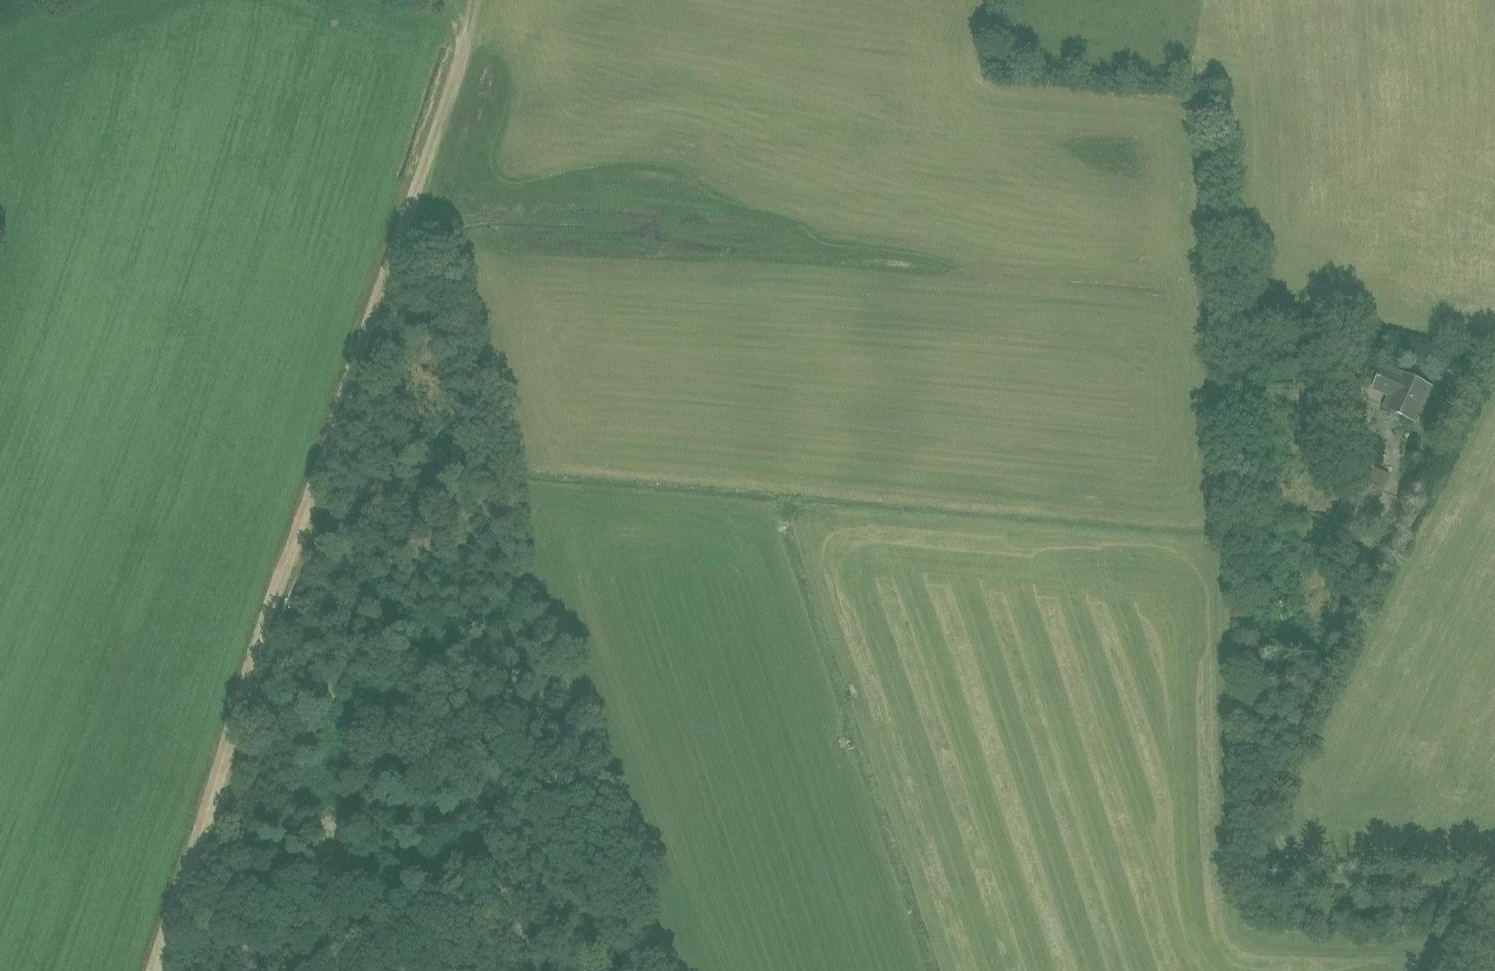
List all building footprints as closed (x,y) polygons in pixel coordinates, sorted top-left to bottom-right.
[(1385,409),(1415,423),(1431,388),(1383,367),(1376,383),(1387,389),(1385,393),(1391,396),(1385,409)] [(1383,492),(1355,479),(1333,525),(1361,538),(1383,492)]
